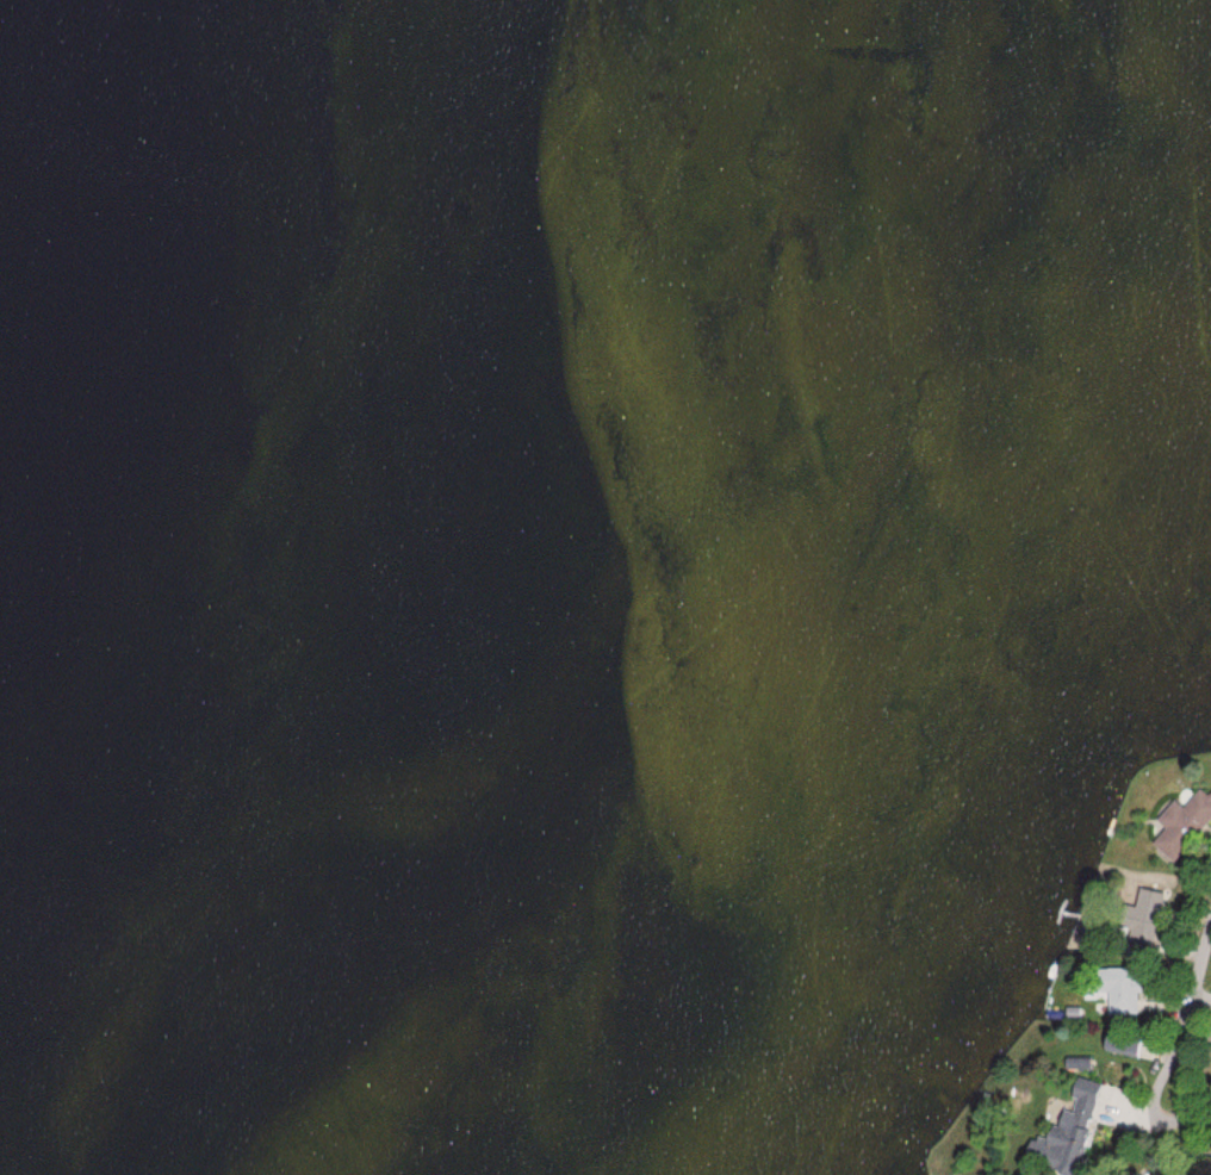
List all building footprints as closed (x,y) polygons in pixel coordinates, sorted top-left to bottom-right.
[(1194,791),(1182,806),(1172,799),(1159,816),(1161,832),(1151,844),(1174,862),(1210,816),(1210,789),(1194,791)] [(1165,891),(1140,886),(1135,907),(1123,904),(1119,923),(1135,926),(1132,940),(1153,945),(1165,891)] [(1097,993),(1107,993),(1107,1007),(1138,1007),(1138,968),(1097,968),(1097,993)]
